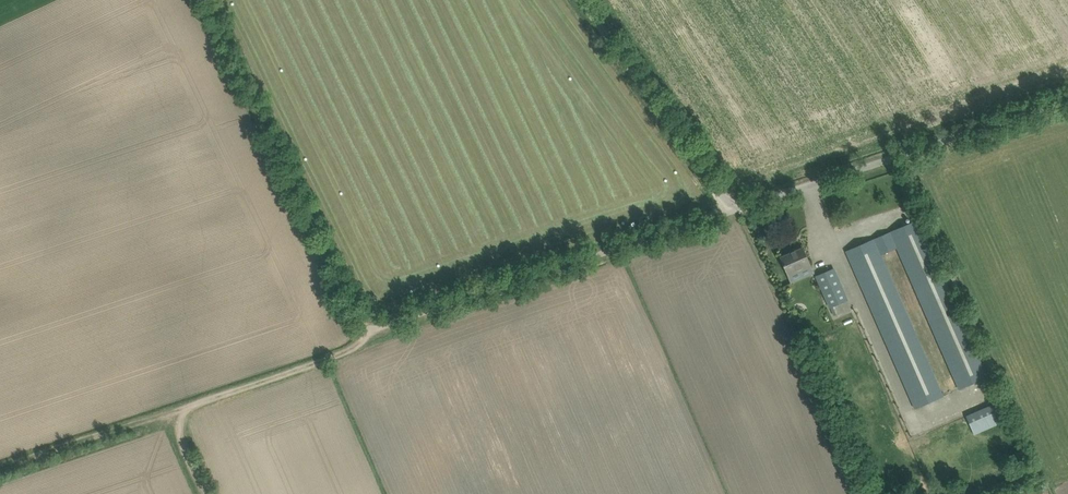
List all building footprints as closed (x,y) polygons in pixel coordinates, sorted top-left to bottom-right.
[(959,389),(987,377),(918,219),(846,251),(915,408),(943,396),(881,255),(897,248),(959,389)] [(803,247),(781,257),(785,267),(789,276),(791,282),(814,272),(811,266),(807,257),(803,247)] [(830,308),(848,300),(834,268),(816,276),(830,308)] [(974,434),(1006,420),(998,401),(966,415),(974,434)]
